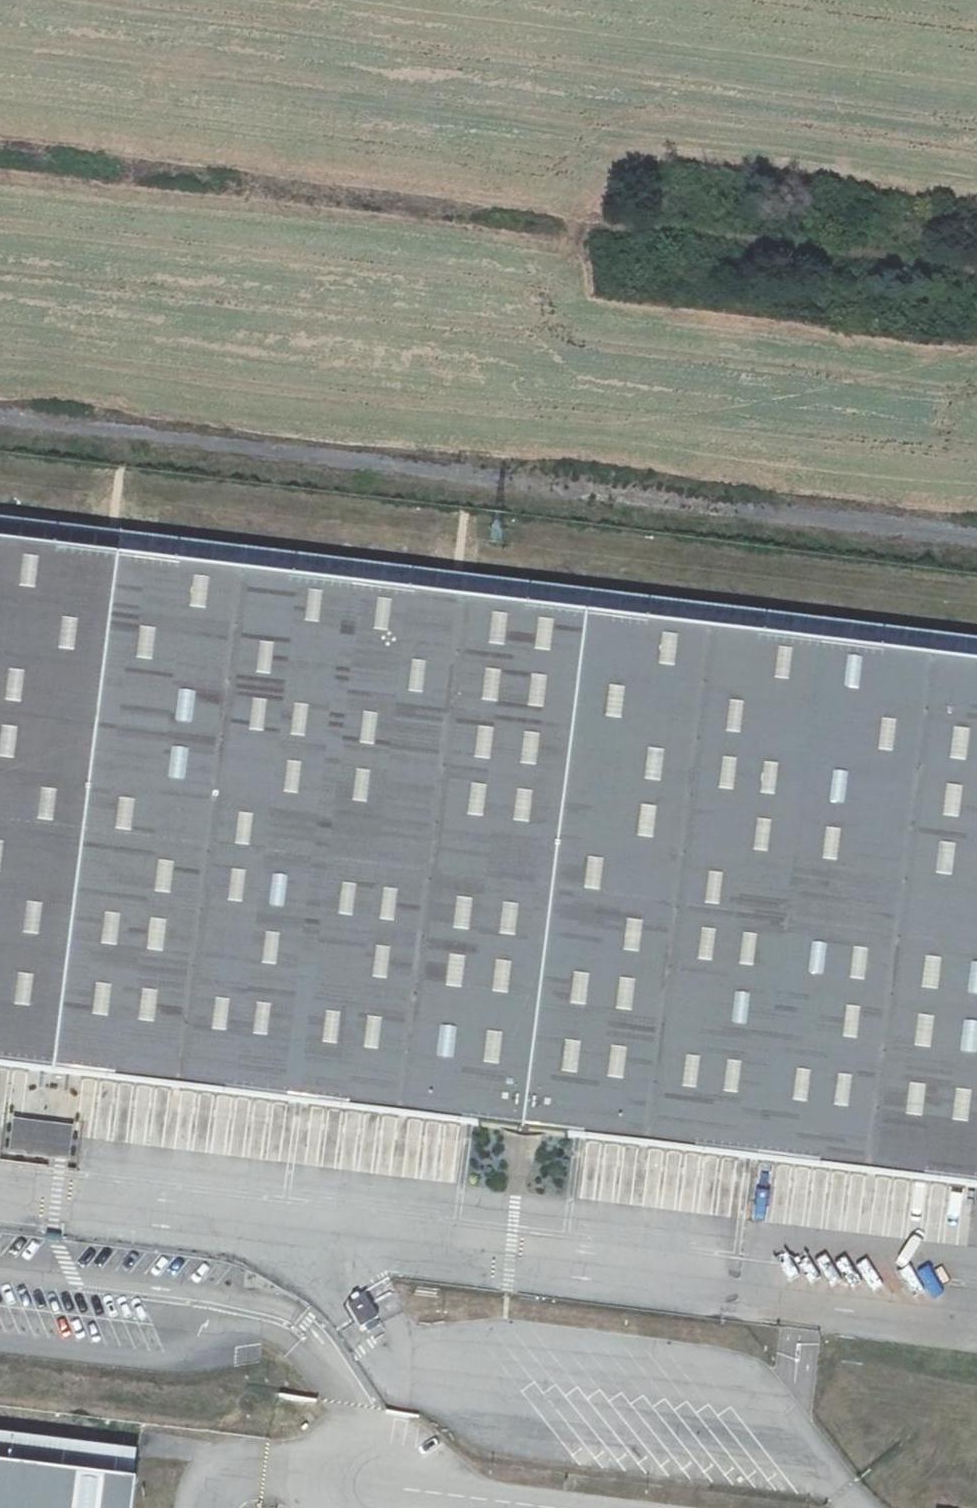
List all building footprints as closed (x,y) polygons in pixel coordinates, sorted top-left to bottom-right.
[(976,675),(976,650),(0,533),(0,557),(976,675)] [(976,1189),(976,675),(0,557),(0,1071),(976,1189)] [(352,1306),(364,1328),(382,1318),(370,1296),(352,1306)] [(154,1481),(0,1462),(0,1507),(151,1507),(154,1481)]
